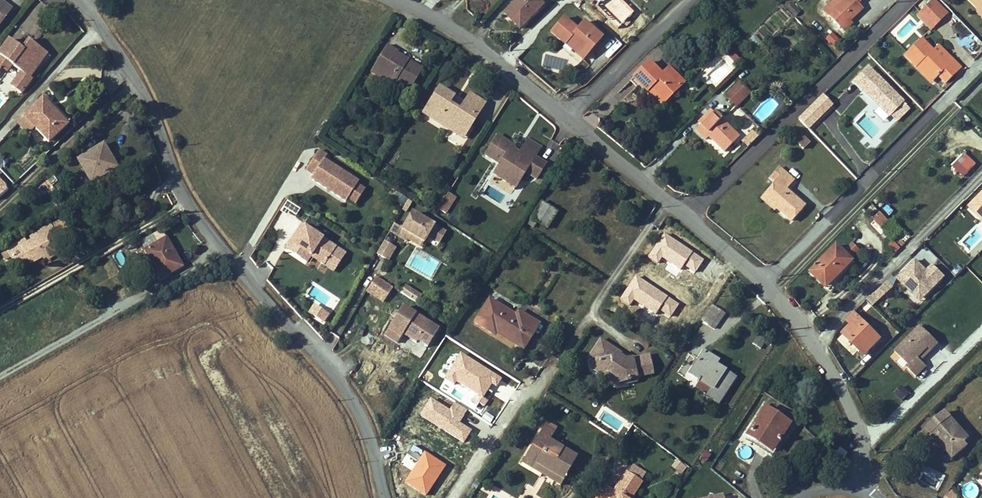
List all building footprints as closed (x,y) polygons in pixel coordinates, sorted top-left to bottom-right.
[(531,14),(532,15),(542,5),(537,0),(518,0),(504,14),(519,29),(527,21),(526,20),(531,14)] [(863,9),(854,0),(833,0),(829,4),(829,5),(823,11),(839,28),(849,19),(851,17),(852,19),(863,9)] [(935,0),(933,0),(932,2),(945,15),(947,13),(935,0)] [(978,9),(981,14),(981,0),(968,0),(978,9)] [(12,9),(3,2),(0,6),(0,24),(12,9)] [(945,15),(932,2),(917,16),(920,19),(923,16),(933,27),(945,15)] [(933,27),(923,16),(920,19),(931,30),(933,27)] [(598,42),(591,36),(595,32),(584,22),(577,30),(564,18),(551,33),(565,45),(582,60),(592,49),(598,42)] [(844,32),(853,23),(849,19),(839,28),(844,32)] [(832,47),(839,39),(830,31),(823,39),(832,47)] [(598,42),(602,38),(595,32),(591,36),(598,42)] [(966,37),(962,45),(975,53),(980,45),(966,37)] [(942,60),(933,51),(921,39),(909,51),(914,56),(909,61),(916,68),(921,63),(924,66),(922,68),(934,80),(938,76),(945,83),(960,68),(948,55),(942,60)] [(47,54),(28,40),(24,46),(25,46),(23,50),(22,49),(9,40),(0,53),(0,69),(1,68),(6,61),(12,65),(21,72),(11,86),(21,94),(32,78),(30,77),(47,54)] [(948,55),(938,45),(933,51),(942,60),(948,55)] [(409,89),(421,69),(407,60),(406,62),(395,56),(396,53),(397,52),(387,46),(375,66),(393,77),(392,79),(395,81),(409,89)] [(778,52),(773,46),(767,52),(772,57),(778,52)] [(740,61),(730,51),(726,55),(736,65),(740,61)] [(909,61),(914,56),(909,51),(904,56),(909,61)] [(776,61),(782,55),(778,52),(772,57),(776,61)] [(407,60),(396,53),(395,56),(406,62),(407,60)] [(6,72),(12,65),(6,61),(1,68),(6,72)] [(681,88),(665,73),(662,75),(649,62),(632,79),(647,94),(648,93),(651,91),(664,104),(681,88)] [(934,80),(922,68),(924,66),(921,63),(916,68),(931,83),(934,80)] [(392,79),(393,77),(375,66),(371,72),(392,85),(395,81),(392,79)] [(685,83),(669,67),(665,73),(681,88),(685,83)] [(903,102),(868,68),(855,82),(875,102),(877,99),(882,105),(880,107),(889,116),(890,115),(903,102)] [(749,91),(753,87),(747,81),(743,85),(749,91)] [(736,107),(750,93),(749,91),(743,85),(740,82),(725,96),(736,107)] [(458,135),(469,118),(474,122),(477,116),(462,107),(459,112),(448,105),(454,96),(439,88),(425,110),(450,126),(448,129),(458,135)] [(664,104),(651,91),(648,93),(661,107),(664,104)] [(477,116),(485,104),(470,94),(462,107),(477,116)] [(808,129),(832,105),(822,96),(799,119),(808,129)] [(67,124),(43,99),(24,116),(49,142),(67,124)] [(896,122),(909,109),(903,102),(890,115),(896,122)] [(450,126),(425,110),(423,113),(448,129),(450,126)] [(701,126),(714,113),(711,111),(699,124),(700,125),(696,130),(706,140),(710,135),(701,126)] [(739,137),(714,113),(701,126),(710,135),(714,138),(712,140),(725,152),(739,137)] [(463,139),(474,122),(469,118),(458,135),(463,139)] [(748,147),(758,137),(753,131),(742,142),(748,147)] [(809,143),(800,134),(794,140),(803,149),(809,143)] [(536,179),(546,164),(535,157),(536,155),(523,147),(518,156),(509,150),(513,145),(498,136),(485,155),(500,164),(494,174),(506,182),(510,175),(520,181),(523,175),(526,178),(529,174),(536,179)] [(536,155),(541,147),(528,139),(523,147),(536,155)] [(112,170),(105,158),(109,155),(103,145),(79,160),(91,182),(112,170)] [(357,185),(359,182),(324,160),(327,156),(319,150),(306,170),(314,175),(311,179),(346,202),(348,199),(357,185)] [(116,167),(109,155),(105,158),(112,170),(116,167)] [(965,177),(976,165),(965,155),(954,167),(965,177)] [(10,167),(0,156),(0,169),(3,173),(10,167)] [(791,221),(804,206),(785,190),(794,180),(779,168),(770,178),(776,183),(765,195),(776,205),(775,207),(776,208),(791,221)] [(515,188),(520,181),(510,175),(506,182),(515,188)] [(355,204),(364,189),(357,185),(348,199),(355,204)] [(79,198),(74,189),(56,199),(62,208),(79,198)] [(396,192),(392,201),(407,208),(411,200),(396,192)] [(968,206),(981,220),(981,192),(968,206)] [(446,214),(455,198),(448,193),(438,209),(446,214)] [(776,205),(765,195),(761,199),(774,210),(776,208),(775,207),(776,205)] [(547,228),(557,213),(541,203),(532,218),(537,222),(547,228)] [(81,214),(78,208),(71,212),(75,217),(81,214)] [(446,233),(412,213),(403,229),(394,224),(390,231),(407,241),(408,240),(411,235),(424,242),(428,236),(440,243),(446,233)] [(882,228),(888,221),(881,213),(874,219),(882,228)] [(533,227),(537,222),(532,218),(528,224),(533,227)] [(333,272),(346,251),(299,222),(283,248),(323,274),(327,268),(333,272)] [(53,251),(57,239),(50,225),(41,230),(42,231),(31,238),(33,240),(27,244),(25,240),(7,249),(8,250),(11,256),(15,264),(16,264),(28,257),(31,263),(44,256),(53,251)] [(981,236),(981,235),(975,228),(962,241),(970,249),(981,236)] [(169,258),(166,253),(172,249),(162,231),(155,235),(154,234),(140,242),(145,251),(150,258),(161,278),(172,272),(182,266),(175,254),(169,258)] [(424,242),(411,235),(408,240),(421,247),(424,242)] [(388,260),(395,247),(384,241),(377,254),(388,260)] [(852,260),(860,251),(853,244),(845,252),(852,260)] [(837,278),(853,261),(852,260),(845,252),(838,246),(811,273),(825,287),(835,276),(837,278)] [(175,254),(172,249),(166,253),(169,258),(175,254)] [(11,256),(8,250),(2,254),(3,256),(5,259),(11,256)] [(55,256),(53,251),(44,256),(46,261),(55,256)] [(150,258),(145,251),(141,254),(145,261),(150,258)] [(31,263),(28,257),(16,264),(21,268),(31,263)] [(916,261),(896,281),(920,305),(945,280),(932,267),(927,272),(916,261)] [(175,278),(172,272),(161,278),(165,284),(175,278)] [(383,302),(393,288),(376,276),(367,291),(383,302)] [(827,288),(837,278),(835,276),(825,287),(827,288)] [(881,299),(898,284),(892,278),(875,293),(881,299)] [(409,298),(413,291),(405,285),(400,292),(409,298)] [(417,303),(422,296),(413,291),(409,298),(417,303)] [(525,322),(515,315),(489,299),(475,322),(492,333),(497,326),(500,328),(499,329),(515,339),(520,331),(530,338),(538,324),(528,318),(525,322)] [(306,312),(323,323),(329,313),(313,302),(306,312)] [(87,327),(79,305),(73,308),(82,330),(87,327)] [(714,329),(725,314),(711,305),(701,320),(714,329)] [(438,330),(402,307),(399,313),(398,314),(401,316),(398,321),(395,320),(394,320),(393,321),(384,335),(397,344),(403,334),(416,343),(417,341),(427,347),(438,330)] [(398,321),(401,316),(398,314),(399,313),(395,311),(390,319),(393,321),(394,320),(395,320),(398,321)] [(525,322),(528,318),(518,311),(515,315),(525,322)] [(864,355),(880,339),(854,313),(847,320),(852,325),(845,332),(859,346),(857,347),(864,355)] [(63,331),(55,318),(47,323),(55,336),(63,331)] [(938,343),(921,326),(895,352),(909,366),(908,368),(916,377),(927,366),(921,361),(918,358),(928,348),(931,351),(938,343)] [(523,348),(530,338),(520,331),(515,339),(513,342),(523,348)] [(859,346),(845,332),(843,334),(857,347),(859,346)] [(334,345),(337,335),(330,333),(327,343),(334,345)] [(420,358),(427,347),(417,341),(416,343),(403,334),(397,344),(420,358)] [(760,349),(767,338),(759,334),(753,344),(760,349)] [(652,374),(648,355),(630,359),(625,360),(616,354),(618,352),(601,340),(589,358),(596,363),(592,369),(600,374),(608,373),(615,378),(617,385),(628,383),(627,379),(639,377),(652,374)] [(921,361),(931,351),(928,348),(918,358),(921,361)] [(630,359),(618,352),(616,354),(625,360),(630,359)] [(718,403),(735,378),(716,365),(718,361),(704,352),(690,374),(700,380),(712,389),(708,395),(707,396),(718,403)] [(617,385),(615,378),(608,373),(600,374),(617,385)] [(712,389),(700,380),(696,386),(708,395),(712,389)] [(902,401),(909,394),(902,387),(895,394),(902,401)] [(772,449),(789,424),(765,408),(747,436),(756,442),(757,439),(772,449)] [(969,439),(951,418),(943,425),(938,418),(924,430),(931,437),(933,434),(940,442),(941,441),(948,449),(947,450),(953,458),(968,445),(965,442),(969,439)] [(560,486),(577,457),(549,441),(554,433),(544,426),(525,457),(545,469),(543,471),(548,474),(546,477),(560,486)] [(772,449),(757,439),(756,442),(754,444),(769,454),(772,449)] [(704,450),(698,459),(705,463),(710,454),(704,450)] [(545,469),(525,457),(522,463),(546,477),(548,474),(543,471),(545,469)] [(681,474),(686,468),(676,461),(672,467),(681,474)] [(640,481),(645,473),(633,465),(628,473),(626,472),(625,474),(641,484),(642,482),(640,481)] [(641,484),(625,474),(614,491),(605,485),(596,497),(631,497),(641,484)] [(944,497),(957,497),(959,494),(949,489),(944,497)]
